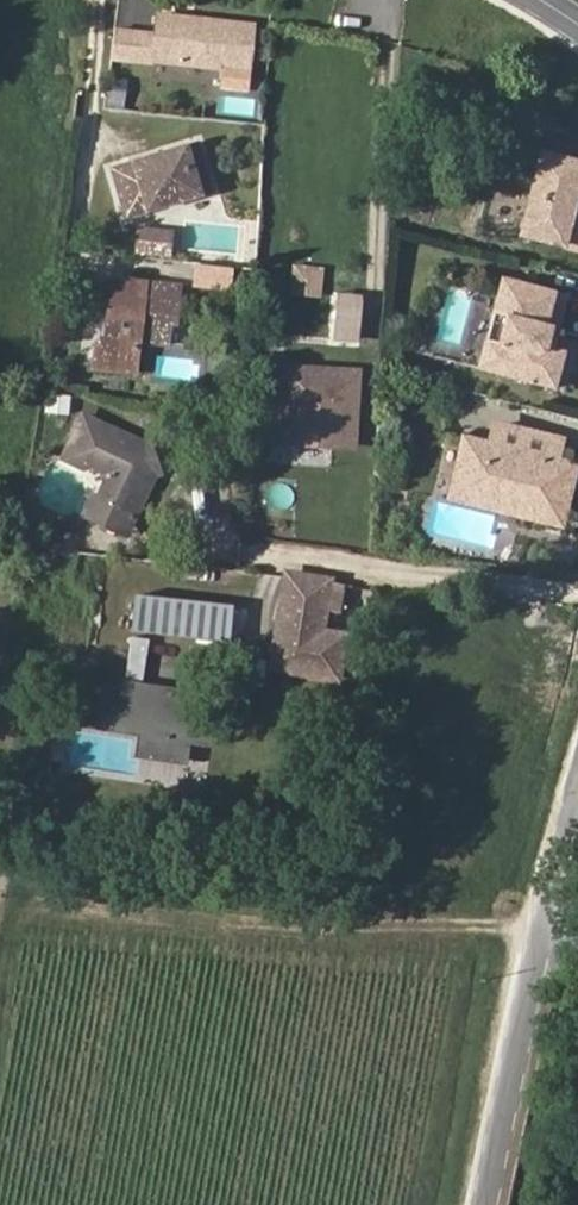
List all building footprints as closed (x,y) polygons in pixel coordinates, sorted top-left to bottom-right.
[(221,95),(250,98),(257,28),(156,16),(153,36),(115,33),(110,67),(222,76),(221,95)] [(135,87),(111,83),(109,97),(133,100),(135,87)] [(134,162),(112,169),(128,217),(204,192),(197,171),(207,168),(199,142),(149,157),(150,163),(136,167),(134,162)] [(519,234),(577,251),(577,227),(576,227),(577,217),(577,164),(541,154),(519,234)] [(149,157),(134,162),(136,167),(150,163),(149,157)] [(207,168),(197,171),(204,192),(214,189),(207,168)] [(167,258),(169,230),(132,227),(130,256),(167,258)] [(233,268),(196,264),(193,285),(230,290),(233,268)] [(113,279),(111,294),(145,298),(147,283),(113,279)] [(563,297),(498,279),(487,320),(500,324),(494,344),(499,346),(492,373),(549,389),(559,354),(548,350),(541,348),(546,330),(553,332),(563,297)] [(145,298),(111,294),(105,343),(95,342),(92,366),(136,371),(140,341),(168,345),(170,325),(176,325),(181,287),(147,283),(145,298)] [(355,344),(359,295),(330,292),(327,342),(355,344)] [(500,324),(487,320),(473,368),(492,373),(499,346),(494,344),(500,324)] [(553,332),(546,330),(541,348),(548,350),(553,332)] [(355,372),(282,368),(279,423),(294,440),(351,444),(355,372)] [(100,477),(93,492),(129,509),(147,470),(146,468),(144,466),(143,464),(142,462),(141,459),(139,457),(138,454),(137,452),(137,449),(136,447),(135,444),(135,442),(134,439),(78,413),(59,451),(77,460),(86,455),(97,461),(100,477)] [(498,493),(501,428),(494,426),(489,445),(463,438),(451,480),(498,493)] [(561,444),(501,428),(498,493),(565,511),(577,468),(556,463),(561,444)] [(497,511),(498,493),(451,480),(447,497),(497,511)] [(121,526),(129,509),(93,492),(86,510),(121,526)] [(565,511),(498,493),(497,511),(560,528),(565,511)] [(286,575),(277,625),(300,629),(293,671),(333,678),(341,637),(316,632),(327,583),(286,575)] [(223,643),(226,604),(125,597),(122,635),(223,643)] [(277,625),(269,666),(293,671),(300,629),(277,625)] [(125,637),(120,679),(140,681),(145,639),(125,637)] [(209,748),(213,723),(217,694),(103,678),(95,729),(137,737),(134,756),(163,760),(184,764),(188,745),(209,748)]
